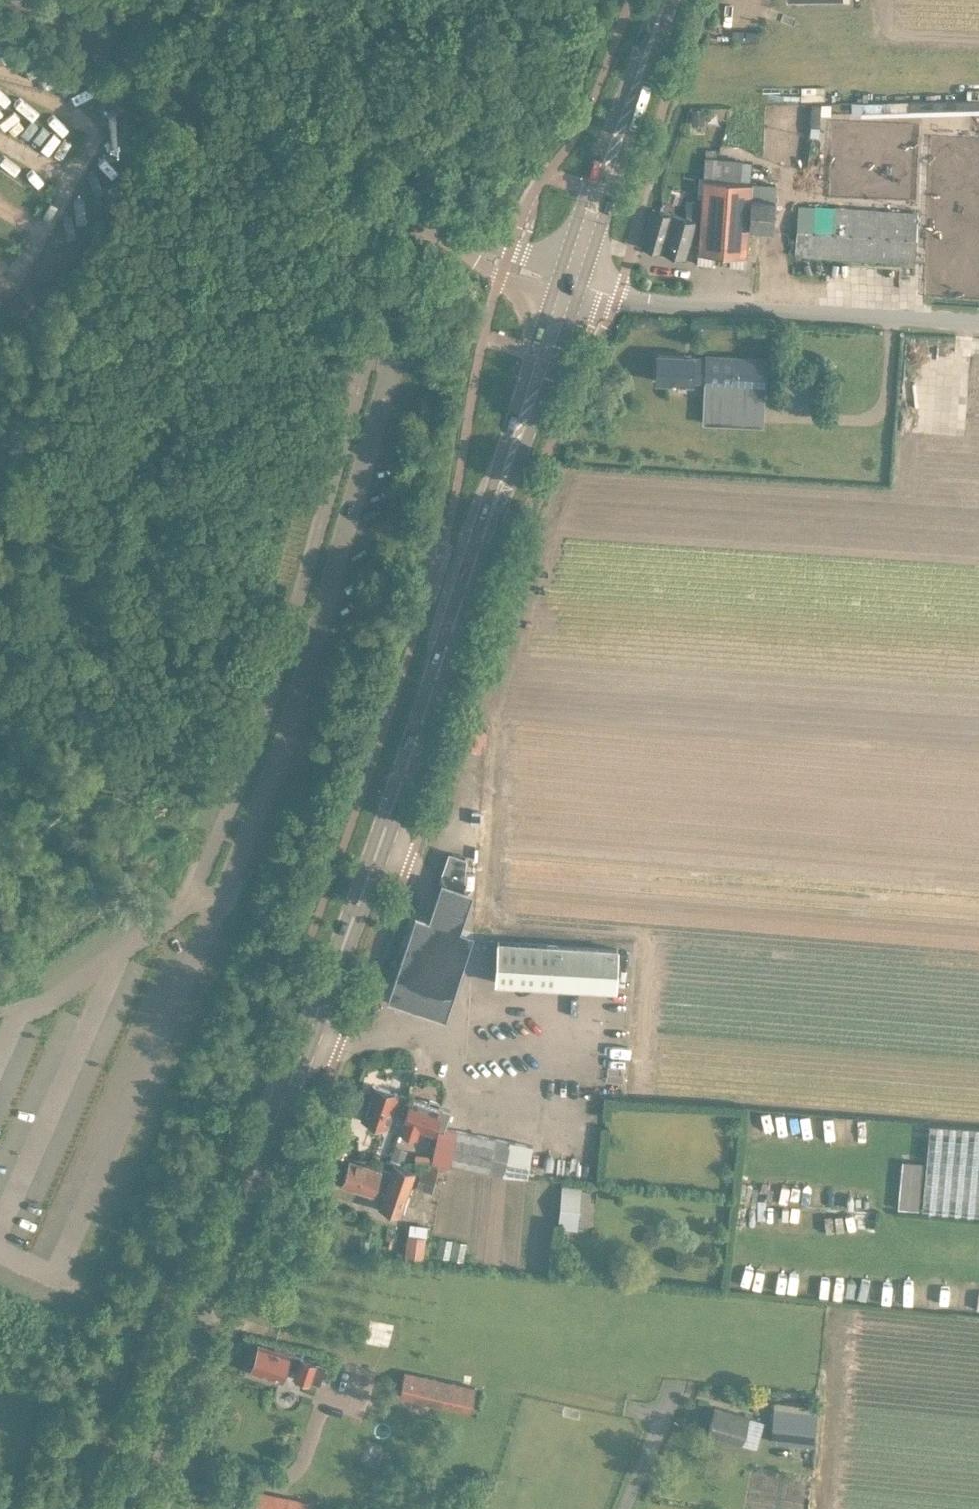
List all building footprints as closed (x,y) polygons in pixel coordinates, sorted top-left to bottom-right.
[(978,113),(978,99),(856,102),(856,116),(978,113)] [(809,128),(818,128),(819,116),(820,106),(810,105),(809,128)] [(691,110),(691,124),(704,124),(704,110),(691,110)] [(705,158),(715,159),(716,152),(705,151),(705,158)] [(751,184),(702,180),(701,202),(687,201),(685,219),(694,222),(689,239),(698,239),(697,254),(746,257),(748,228),(772,229),(775,185),(751,184)] [(914,263),(917,215),(797,207),(794,255),(914,263)] [(672,215),(651,209),(640,247),(661,253),(661,252),(684,259),(689,239),(694,222),(685,219),(672,215)] [(344,240),(352,242),(355,234),(347,231),(344,240)] [(691,357),(689,357),(656,355),(655,382),(690,383),(690,381),(704,382),(702,423),(761,426),(764,359),(705,357),(705,359),(691,358),(691,357)] [(454,909),(457,907),(461,905),(464,859),(449,854),(446,862),(439,885),(448,900),(454,909)] [(473,888),(442,878),(429,916),(415,912),(387,997),(445,1016),(473,930),(461,926),(473,888)] [(614,990),(616,969),(617,950),(517,944),(497,943),(494,983),(614,990)] [(368,1097),(361,1119),(374,1123),(385,1127),(386,1125),(395,1128),(400,1129),(399,1132),(408,1109),(401,1106),(404,1100),(405,1097),(400,1096),(396,1094),(382,1089),(372,1086),(368,1097)] [(408,1109),(399,1132),(415,1138),(418,1129),(437,1136),(439,1128),(443,1129),(444,1129),(450,1112),(440,1108),(438,1108),(439,1104),(429,1101),(428,1104),(413,1099),(410,1098),(410,1099),(405,1097),(404,1100),(401,1106),(408,1109)] [(929,1126),(921,1211),(978,1217),(978,1129),(929,1126)] [(435,1149),(433,1164),(443,1166),(448,1167),(448,1165),(448,1163),(450,1164),(453,1164),(469,1167),(502,1173),(526,1175),(532,1147),(508,1142),(468,1134),(449,1130),(443,1129),(439,1128),(437,1136),(436,1144),(435,1144),(435,1149)] [(371,1155),(390,1161),(395,1149),(375,1142),(371,1155)] [(380,1168),(379,1171),(364,1165),(363,1167),(349,1162),(342,1182),(341,1185),(371,1195),(375,1182),(387,1186),(379,1208),(399,1215),(413,1173),(393,1167),(391,1172),(380,1168)] [(560,1188),(559,1229),(580,1229),(581,1189),(560,1188)] [(408,1225),(407,1257),(425,1257),(427,1226),(408,1225)] [(257,1346),(254,1355),(250,1357),(248,1363),(250,1367),(249,1370),(280,1380),(284,1369),(295,1372),(293,1378),(309,1383),(315,1364),(301,1359),(273,1349),(273,1351),(257,1346)] [(418,1397),(470,1408),(474,1389),(422,1378),(418,1397)] [(740,1444),(747,1418),(714,1409),(707,1435),(740,1444)] [(811,1446),(815,1414),(774,1409),(771,1442),(811,1446)] [(288,1500),(257,1493),(253,1508),(287,1508),(288,1500)]
